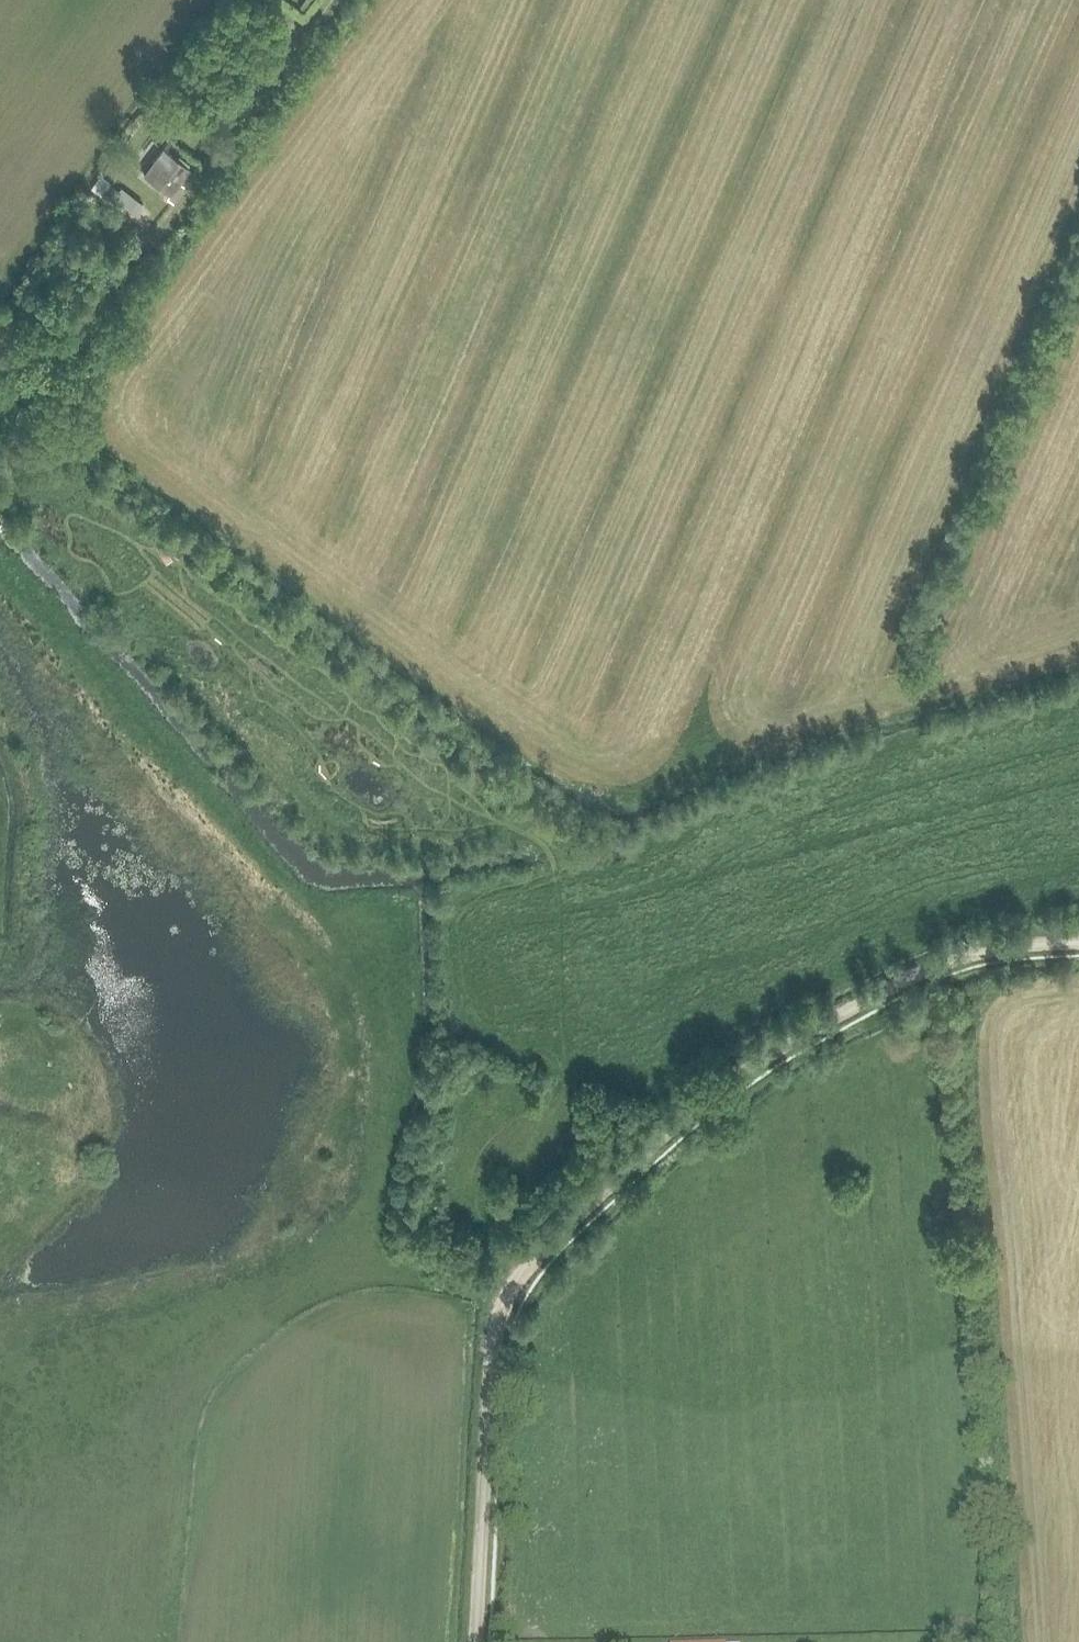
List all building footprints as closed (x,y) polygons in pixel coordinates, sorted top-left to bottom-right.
[(170,194),(167,198),(173,203),(185,186),(179,181),(189,168),(163,149),(144,174),(170,194)] [(91,188),(101,196),(111,184),(100,176),(91,188)] [(142,205),(120,188),(113,198),(109,203),(121,212),(127,206),(136,213),(142,205)]
